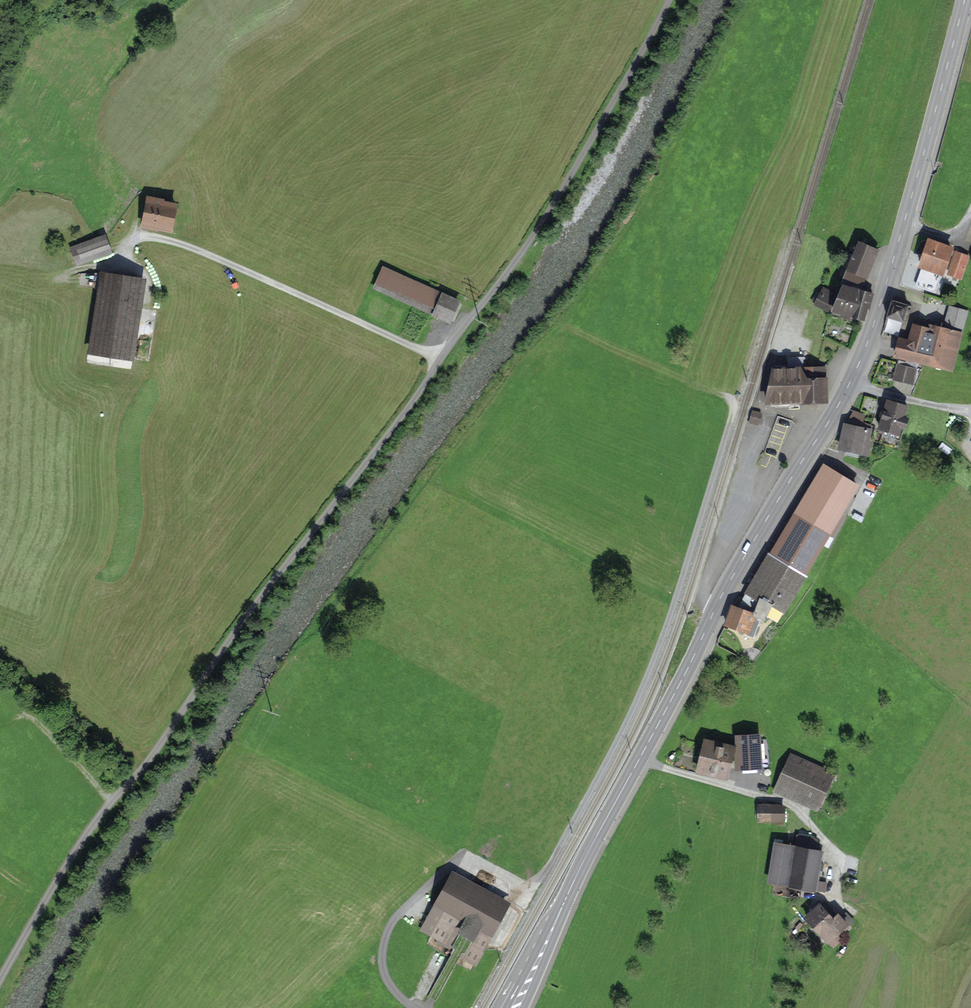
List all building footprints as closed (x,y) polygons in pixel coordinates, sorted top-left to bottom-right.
[(146,199),(140,225),(170,232),(176,206),(146,199)] [(67,246),(73,264),(108,251),(102,233),(67,246)] [(952,248),(929,240),(920,265),(943,274),(952,248)] [(851,241),(840,270),(863,279),(874,249),(851,241)] [(968,255),(954,250),(945,274),(959,279),(968,255)] [(378,263),(369,282),(445,317),(454,298),(378,263)] [(139,278),(96,272),(86,354),(129,359),(139,278)] [(862,320),(870,295),(842,286),(833,311),(862,320)] [(815,305),(827,311),(834,297),(822,291),(815,305)] [(903,326),(909,309),(891,303),(885,321),(903,326)] [(948,306),(942,327),(959,332),(965,310),(948,306)] [(926,328),(910,324),(905,339),(894,336),(889,354),(949,370),(959,332),(942,327),(927,323),(926,328)] [(896,363),(892,379),(910,383),(914,368),(896,363)] [(771,371),(772,401),(823,400),(823,369),(771,371)] [(881,402),(872,429),(895,437),(904,410),(881,402)] [(761,413),(752,411),(749,421),(758,424),(761,413)] [(846,426),(842,448),(866,453),(870,430),(846,426)] [(934,455),(942,461),(950,449),(942,443),(934,455)] [(854,486),(823,468),(750,592),(782,610),(854,486)] [(732,607),(726,626),(745,632),(751,614),(732,607)] [(736,736),(737,768),(760,767),(758,735),(736,736)] [(705,742),(698,770),(725,776),(732,748),(705,742)] [(792,757),(777,790),(817,808),(832,776),(792,757)] [(758,807),(758,821),(784,821),(784,808),(758,807)] [(821,852),(776,845),(770,883),(815,890),(821,852)] [(512,902),(454,870),(419,931),(478,964),(512,902)] [(820,883),(818,892),(825,894),(827,885),(820,883)] [(820,907),(806,920),(830,945),(848,928),(837,916),(833,920),(820,907)] [(809,934),(800,924),(794,930),(803,940),(809,934)]
